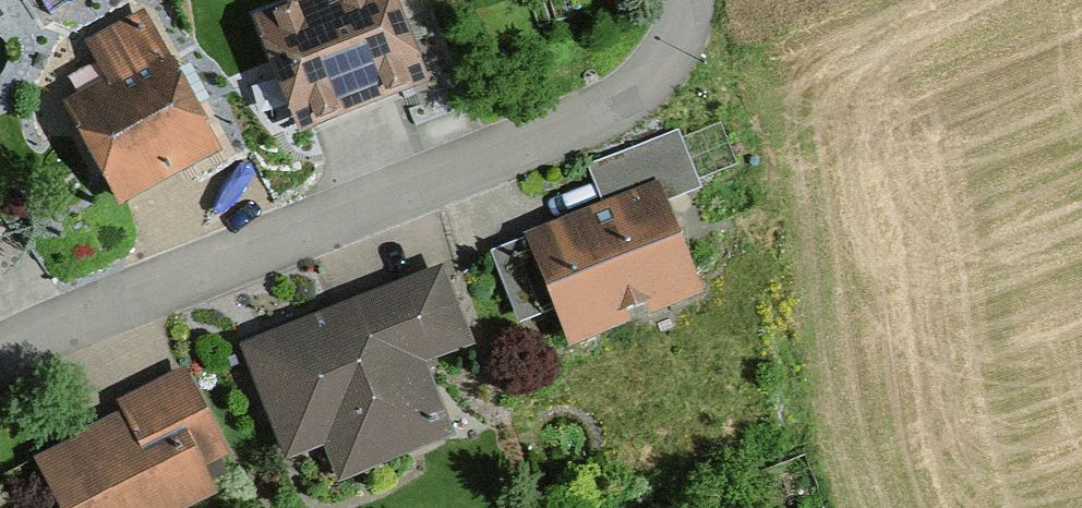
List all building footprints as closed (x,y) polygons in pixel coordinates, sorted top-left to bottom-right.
[(262,22),(303,126),(406,84),(373,0),(317,0),(262,22)] [(114,200),(206,150),(135,21),(87,47),(108,85),(64,109),(114,200)] [(498,256),(522,317),(563,301),(574,329),(683,286),(649,197),(498,256)] [(383,302),(381,299),(246,353),(284,449),(354,422),(369,459),(427,437),(431,433),(432,428),(409,371),(425,365),(421,355),(454,341),(435,282),(383,302)] [(79,445),(39,465),(61,507),(172,507),(171,506),(207,488),(194,461),(212,452),(176,380),(121,408),(126,418),(103,430),(106,438),(82,450),(79,445)]
